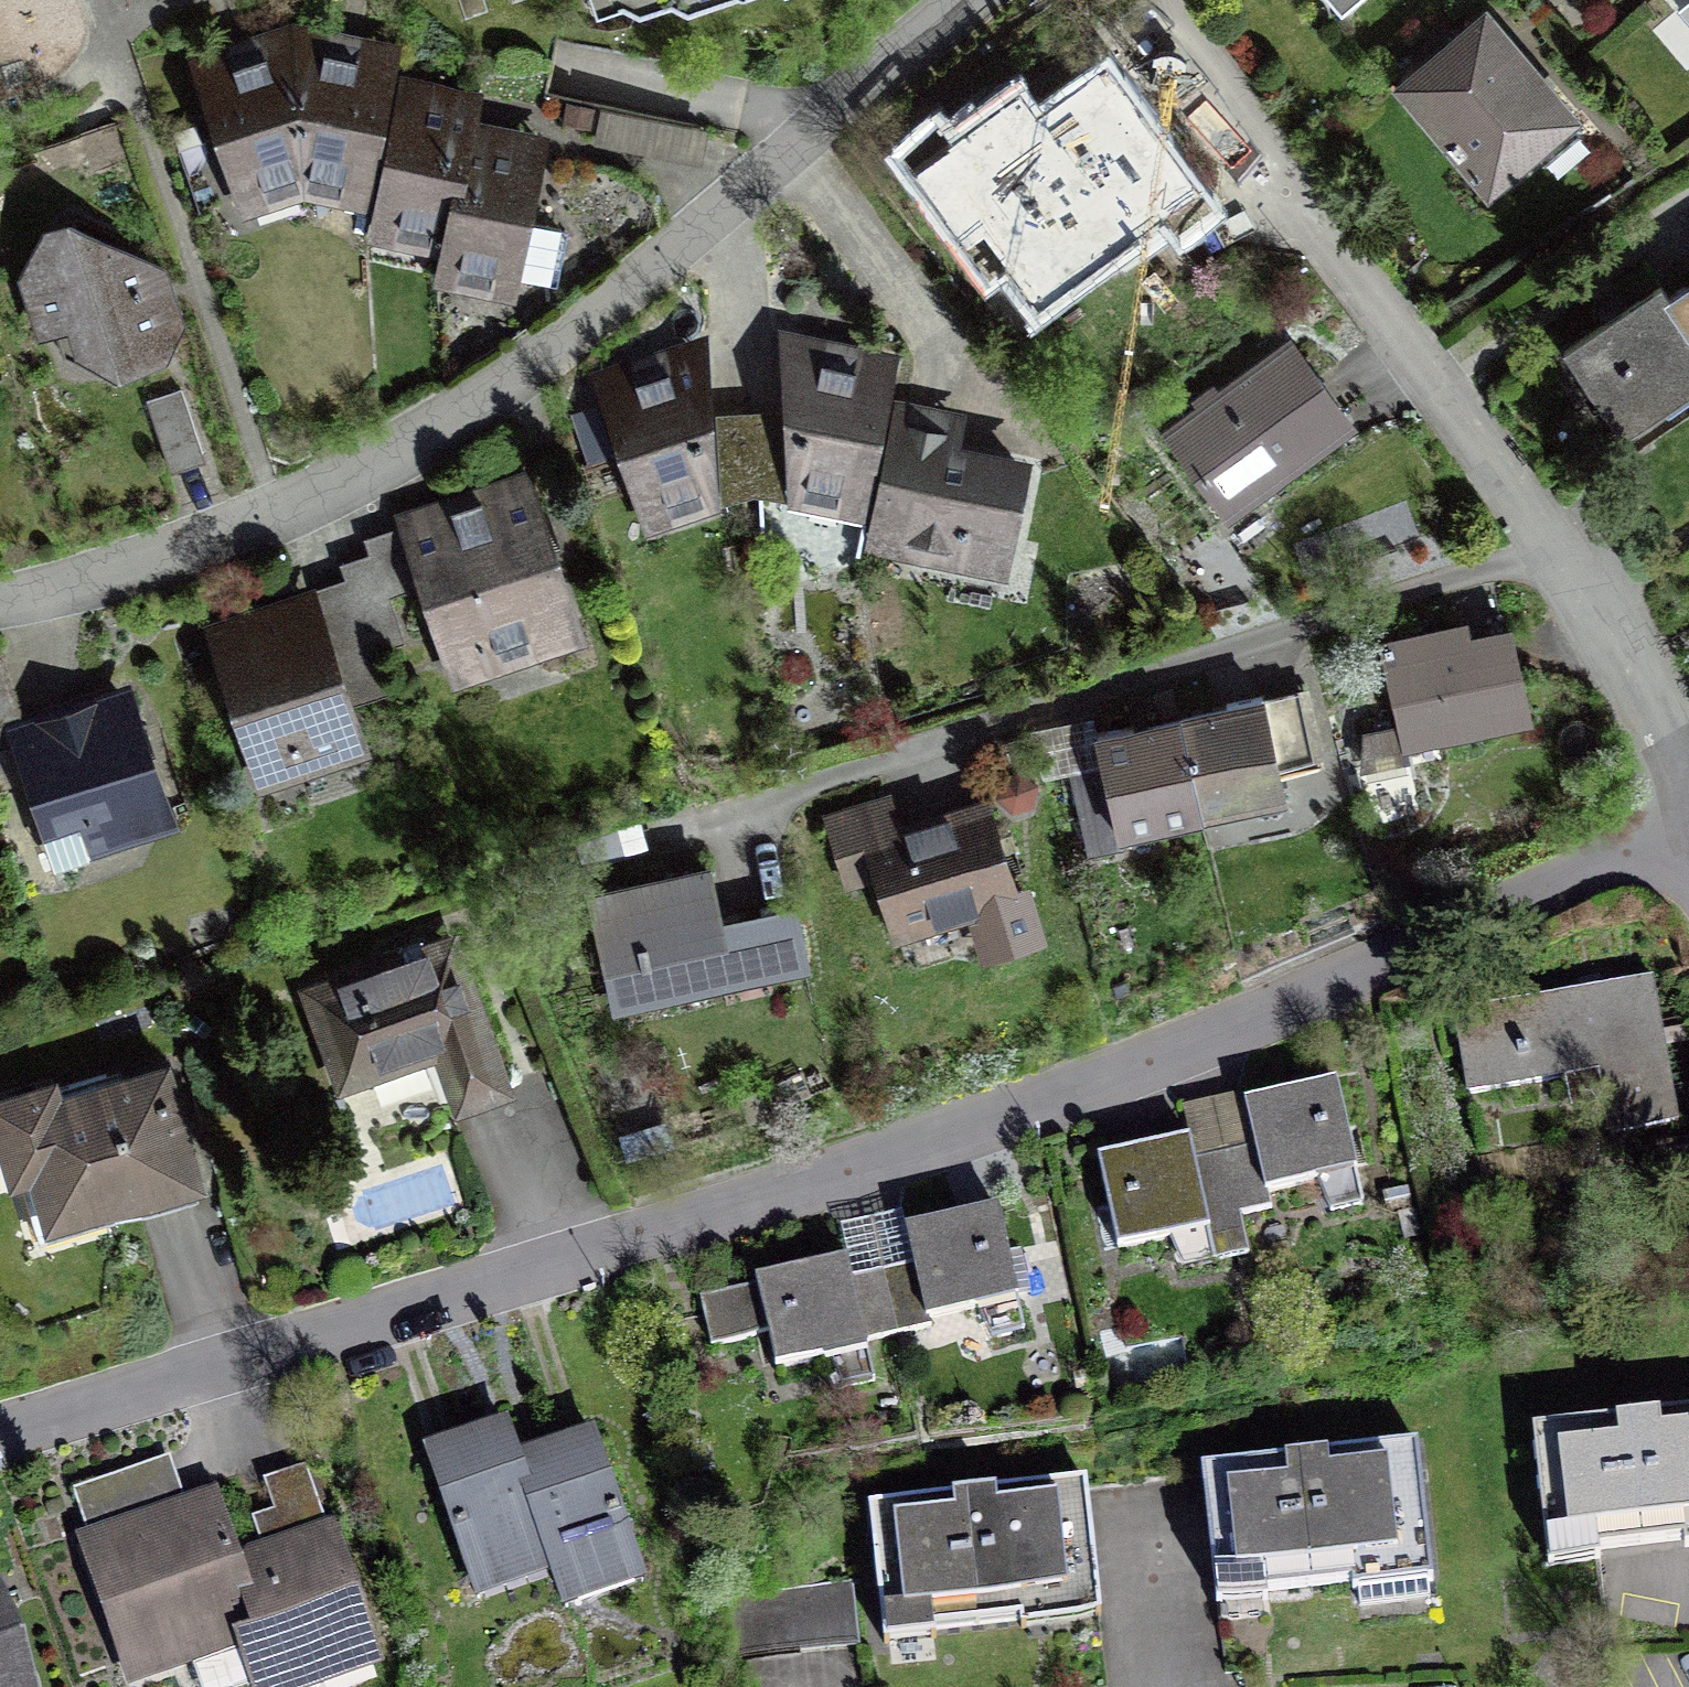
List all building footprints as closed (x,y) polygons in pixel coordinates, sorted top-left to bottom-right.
[(610,43),(758,0),(598,0),(610,43)] [(1357,16),(1375,0),(1342,0),(1357,16)] [(1674,6),(1688,24),(1688,0),(1682,0),(1674,6)] [(1592,132),(1505,27),(1422,95),(1509,200),(1592,132)] [(246,229),(306,214),(296,39),(190,67),(246,229)] [(406,59),(296,39),(306,214),(374,230),(407,89),(406,59)] [(1216,209),(1115,71),(1044,123),(1026,98),(919,176),(997,283),(1016,269),(1045,309),(1177,214),(1188,229),(1216,209)] [(373,236),(449,253),(476,136),(483,106),(407,89),(374,230),(373,236)] [(566,96),(562,136),(703,152),(708,112),(566,96)] [(541,151),(476,136),(449,253),(445,270),(510,285),(541,151)] [(73,230),(51,237),(20,285),(40,344),(72,336),(78,359),(125,384),(170,371),(192,329),(170,279),(73,230)] [(564,310),(577,249),(532,240),(520,301),(564,310)] [(1574,353),(1633,441),(1688,404),(1688,320),(1676,302),(1668,290),(1574,353)] [(1676,302),(1688,320),(1688,293),(1676,302)] [(795,517),(872,536),(896,405),(907,368),(783,339),(795,517)] [(1368,434),(1300,345),(1170,443),(1239,533),(1368,434)] [(723,349),(605,386),(662,549),(733,527),(723,349)] [(971,423),(896,405),(872,536),(867,566),(1012,592),(1037,471),(963,457),(971,423)] [(548,496),(433,533),(483,685),(598,648),(548,496)] [(319,598),(210,634),(267,802),(376,765),(319,598)] [(1473,633),(1387,651),(1409,763),(1538,737),(1518,638),(1476,647),(1473,633)] [(134,690),(6,732),(45,850),(82,838),(93,873),(184,843),(134,690)] [(1272,710),(1186,728),(1207,830),(1293,812),(1272,710)] [(1123,848),(1207,830),(1186,728),(1101,746),(1123,848)] [(1033,919),(999,812),(900,842),(890,811),(825,831),(849,908),(880,898),(899,960),(1033,919)] [(819,989),(805,921),(726,937),(715,884),(593,908),(616,1028),(819,989)] [(467,950),(305,1003),(340,1108),(442,1074),(459,1125),(518,1105),(467,950)] [(1683,1136),(1657,987),(1456,1022),(1470,1106),(1595,1084),(1607,1149),(1683,1136)] [(0,1106),(0,1166),(10,1201),(32,1195),(47,1246),(209,1198),(172,1074),(65,1105),(60,1088),(0,1106)] [(1216,1108),(1244,1226),(1273,1219),(1271,1208),(1364,1186),(1343,1095),(1250,1117),(1246,1101),(1216,1108)] [(1244,1226),(1216,1108),(1181,1116),(1190,1154),(1098,1175),(1119,1267),(1210,1246),(1217,1275),(1254,1267),(1244,1226)] [(907,1225),(870,1233),(896,1342),(932,1334),(1025,1313),(1004,1220),(911,1242),(907,1225)] [(866,1349),(896,1342),(870,1233),(840,1240),(847,1267),(701,1301),(711,1347),(765,1334),(776,1384),(869,1363),(866,1349)] [(470,1598),(552,1572),(515,1454),(502,1414),(420,1440),(470,1598)] [(594,1429),(515,1454),(552,1572),(562,1605),(642,1580),(594,1429)] [(1547,1449),(1562,1581),(1688,1566),(1688,1432),(1547,1449)] [(261,1635),(235,1563),(210,1496),(185,1505),(170,1464),(75,1498),(90,1539),(73,1545),(123,1684),(230,1646),(261,1635)] [(230,1646),(244,1686),(363,1686),(388,1678),(311,1465),(266,1481),(288,1544),(235,1563),(261,1635),(230,1646)] [(1429,1465),(1211,1489),(1225,1619),(1444,1595),(1429,1465)] [(1090,1499),(873,1522),(887,1655),(1105,1631),(1090,1499)] [(852,1583),(728,1597),(735,1661),(860,1647),(852,1583)] [(0,1599),(0,1686),(30,1686),(0,1599)]
